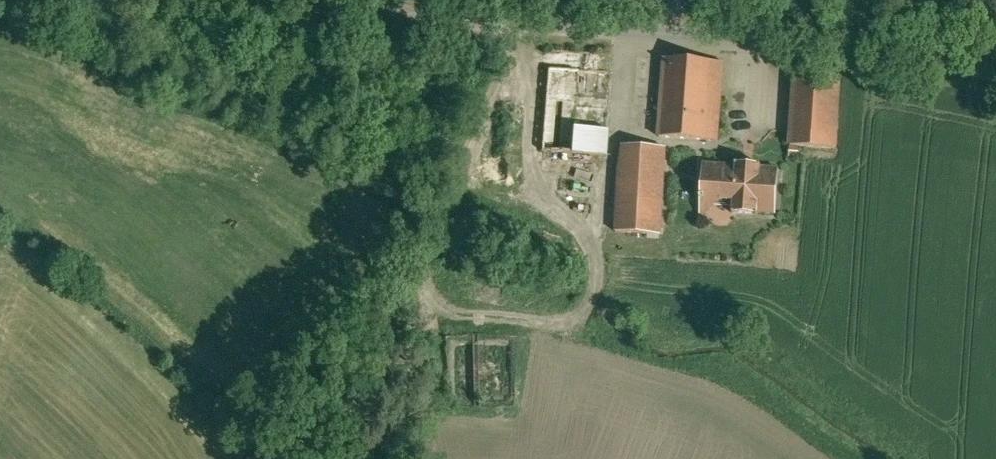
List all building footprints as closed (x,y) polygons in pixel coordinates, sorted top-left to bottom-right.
[(723,62),(665,58),(659,137),(717,141),(723,62)] [(578,71),(548,69),(541,151),(603,155),(610,73),(578,71)] [(839,77),(795,74),(790,146),(834,149),(839,77)] [(665,148),(621,145),(616,232),(660,235),(665,148)] [(735,166),(703,164),(701,196),(700,196),(700,199),(701,199),(706,205),(712,200),(733,201),(732,213),(757,215),(757,212),(775,214),(778,169),(760,167),(761,165),(735,163),(735,166)]
